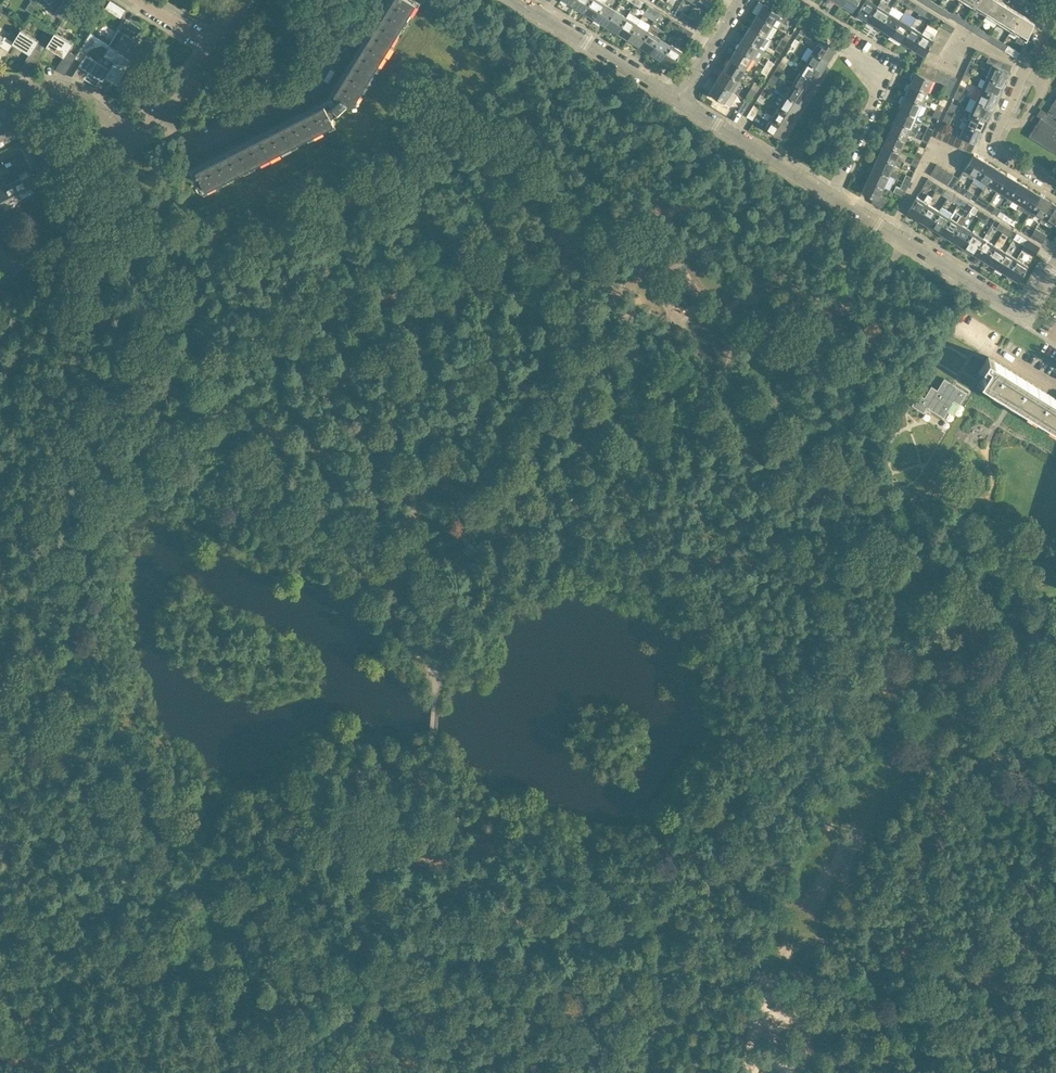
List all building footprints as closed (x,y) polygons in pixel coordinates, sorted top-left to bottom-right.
[(62,1),(54,14),(63,19),(75,0),(61,0),(62,1)] [(106,7),(121,17),(126,9),(111,0),(110,0),(106,7)] [(334,91),(335,91),(334,93),(333,92),(325,96),(326,99),(324,100),(323,97),(194,163),(202,178),(199,180),(201,184),(204,189),(239,171),(298,141),(335,122),(334,120),(331,114),(347,99),(352,102),(415,0),(390,0),(334,91)] [(583,11),(591,0),(575,0),(572,5),(583,11)] [(595,18),(604,3),(606,0),(591,0),(583,11),(595,18)] [(696,3),(707,10),(714,0),(698,0),(696,3)] [(859,0),(843,0),(841,4),(852,11),(859,0)] [(868,20),(878,5),(870,0),(865,0),(857,13),(868,20)] [(907,6),(919,13),(922,7),(911,0),(907,6)] [(930,0),(928,5),(936,10),(939,5),(930,0)] [(995,0),(977,0),(973,7),(986,14),(995,0)] [(1008,6),(999,0),(995,0),(986,14),(998,22),(1008,6)] [(878,5),(868,20),(879,27),(889,12),(891,8),(880,1),(878,5)] [(672,6),(666,2),(662,8),(668,12),(672,6)] [(615,10),(604,3),(595,18),(593,21),(599,25),(601,22),(606,25),(615,10)] [(787,24),(793,14),(780,6),(773,8),(771,7),(764,3),(757,15),(772,24),(776,17),(787,24)] [(649,5),(643,14),(654,21),(660,12),(649,5)] [(939,5),(936,10),(944,15),(947,10),(939,5)] [(1011,30),(1021,13),(1008,6),(998,22),(1011,30)] [(922,7),(919,13),(930,20),(933,14),(923,7),(922,7)] [(606,25),(617,32),(626,16),(615,10),(606,25)] [(626,16),(617,32),(628,39),(637,23),(640,18),(629,12),(626,16)] [(678,18),(685,22),(688,16),(681,12),(678,18)] [(889,12),(879,27),(890,34),(899,18),(889,12)] [(957,13),(954,19),(962,24),(966,18),(957,13)] [(1015,40),(1023,45),(1034,21),(1021,13),(1011,30),(1019,35),(1015,40)] [(933,14),(930,20),(936,23),(939,18),(933,14)] [(772,24),(757,15),(750,26),(765,35),(772,24)] [(699,23),(688,16),(685,22),(696,29),(699,23)] [(899,18),(890,34),(901,41),(911,25),(912,23),(901,16),(899,18)] [(966,18),(962,24),(970,29),(974,23),(966,18)] [(119,29),(110,44),(133,58),(142,43),(140,42),(138,40),(138,41),(135,39),(137,36),(137,35),(137,34),(140,30),(140,29),(140,28),(139,27),(126,19),(119,29)] [(667,24),(679,31),(682,25),(671,19),(667,24)] [(951,33),(955,27),(945,21),(944,21),(941,26),(951,33)] [(648,30),(637,23),(628,39),(639,46),(648,30)] [(648,30),(639,46),(650,53),(659,37),(664,30),(652,24),(648,30)] [(817,43),(813,50),(829,59),(836,48),(829,44),(829,43),(827,42),(827,43),(823,40),(826,34),(810,24),(803,34),(817,43)] [(693,32),(682,25),(679,31),(690,38),(693,32)] [(901,41),(912,48),(922,32),(911,25),(901,41)] [(758,46),(765,35),(750,26),(743,37),(758,46)] [(941,26),(938,32),(948,38),(951,33),(941,26)] [(922,32),(912,48),(923,54),(924,55),(928,48),(931,43),(934,37),(936,35),(925,28),(922,32)] [(12,42),(13,43),(33,55),(25,68),(31,72),(42,53),(47,46),(46,45),(47,45),(20,29),(12,42)] [(982,29),(979,34),(987,40),(991,34),(982,29)] [(47,45),(46,45),(47,46),(67,58),(59,71),(65,75),(75,57),(77,56),(68,50),(73,43),(55,32),(47,45)] [(100,79),(103,81),(106,76),(117,83),(133,58),(110,44),(91,32),(77,56),(75,57),(81,61),(79,66),(89,72),(85,78),(84,77),(84,78),(97,86),(97,85),(96,85),(100,79)] [(944,43),(948,38),(938,32),(936,35),(934,37),(944,43)] [(13,43),(12,42),(0,34),(0,63),(13,43)] [(991,34),(987,40),(996,45),(999,39),(991,34)] [(650,53),(661,59),(671,44),(659,37),(650,53)] [(758,46),(743,37),(736,48),(751,57),(758,46)] [(783,37),(779,43),(784,47),(788,40),(783,37)] [(934,37),(931,43),(941,49),(944,43),(934,37)] [(780,52),(784,47),(779,43),(775,49),(780,52)] [(937,54),(941,49),(931,43),(928,48),(937,54)] [(682,51),(671,44),(661,59),(672,66),(682,51)] [(791,44),(788,49),(794,53),(797,48),(791,44)] [(1008,45),(1005,50),(1017,58),(1020,52),(1019,51),(1008,45)] [(745,68),(751,57),(736,48),(729,59),(745,68)] [(788,49),(784,55),(790,59),(794,53),(788,49)] [(822,70),(829,59),(813,50),(806,61),(822,70)] [(987,76),(1003,84),(1009,71),(999,67),(1002,61),(989,55),(985,65),(991,68),(987,76)] [(822,70),(806,61),(802,58),(795,69),(799,72),(815,81),(822,70)] [(745,68),(729,59),(723,70),(738,79),(745,68)] [(769,59),(765,66),(770,69),(774,62),(769,59)] [(970,60),(967,67),(973,70),(976,63),(970,60)] [(922,62),(917,72),(923,75),(928,64),(922,62)] [(928,64),(923,75),(929,78),(934,67),(928,64)] [(778,65),(774,71),(780,75),(784,69),(778,65)] [(767,75),(770,69),(765,66),(761,71),(767,75)] [(932,80),(934,81),(939,70),(934,67),(929,78),(932,80)] [(967,67),(964,74),(970,76),(973,70),(967,67)] [(731,90),(738,79),(723,70),(716,81),(731,90)] [(945,72),(939,70),(934,81),(940,83),(945,72)] [(776,81),(780,75),(774,71),(770,77),(776,81)] [(808,92),(815,81),(799,72),(793,83),(808,92)] [(923,75),(917,72),(916,72),(912,72),(910,77),(912,80),(910,84),(923,90),(927,91),(932,80),(929,78),(923,75)] [(945,72),(940,83),(946,86),(951,75),(945,72)] [(951,75),(946,86),(952,89),(957,78),(951,75)] [(987,76),(981,88),(998,95),(1003,84),(987,76)] [(790,87),(786,94),(801,103),(808,92),(793,83),(787,79),(785,84),(790,87)] [(737,94),(731,90),(716,81),(709,92),(724,102),(724,104),(728,106),(730,105),(730,106),(737,94)] [(755,81),(751,88),(757,91),(761,85),(755,81)] [(927,91),(923,90),(910,84),(907,84),(904,89),(907,92),(905,96),(921,103),(923,101),(927,91)] [(959,84),(956,91),(962,94),(965,87),(959,84)] [(946,86),(943,92),(949,95),(952,89),(946,86)] [(770,91),(765,87),(761,93),(766,97),(770,91)] [(753,97),(757,91),(751,88),(748,94),(753,97)] [(993,107),(998,95),(981,88),(976,100),(993,107)] [(781,91),(774,102),(779,105),(795,114),(801,103),(786,94),(781,91)] [(956,91),(953,97),(959,100),(962,94),(956,91)] [(762,103),(766,97),(761,93),(757,99),(762,103)] [(899,108),(916,115),(921,103),(905,96),(902,95),(899,102),(901,103),(899,108)] [(1043,119),(1041,117),(1036,124),(1034,127),(1029,136),(1044,146),(1055,153),(1055,97),(1043,119)] [(743,114),(750,102),(744,98),(737,110),(743,114)] [(976,100),(970,111),(987,119),(989,119),(992,114),(991,112),(993,107),(976,100)] [(938,103),(935,110),(941,112),(944,106),(938,103)] [(747,116),(752,119),(759,108),(754,105),(747,116)] [(779,105),(772,116),(788,126),(795,114),(779,105)] [(911,127),(916,115),(899,108),(894,119),(911,127)] [(948,108),(945,114),(951,117),(954,111),(948,108)] [(935,110),(932,116),(938,119),(941,112),(935,110)] [(970,111),(965,123),(982,131),(987,119),(970,111)] [(765,127),(781,137),(788,126),(772,116),(766,112),(763,116),(769,120),(765,127)] [(945,114),(942,121),(948,124),(951,117),(945,114)] [(894,119),(889,131),(905,139),(911,127),(894,119)] [(3,137),(5,141),(6,141),(5,141),(16,136),(9,121),(0,126),(0,139),(3,137)] [(961,121),(959,126),(963,128),(959,135),(963,137),(969,140),(975,143),(976,143),(982,131),(965,123),(961,121)] [(940,126),(935,137),(941,140),(946,129),(940,126)] [(931,136),(931,135),(933,129),(928,127),(925,133),(931,136)] [(30,128),(24,132),(27,138),(33,135),(30,128)] [(941,140),(946,142),(951,132),(946,129),(941,140)] [(883,143),(900,151),(905,139),(889,131),(885,131),(883,137),(885,139),(883,143)] [(951,132),(946,142),(952,145),(957,134),(951,132)] [(58,155),(47,134),(46,133),(27,143),(30,148),(39,166),(41,170),(58,161),(56,156),(58,155)] [(928,143),(931,136),(925,133),(922,140),(923,140),(928,143)] [(952,145),(958,148),(963,137),(959,135),(957,134),(952,145)] [(963,137),(958,148),(964,150),(969,140),(963,137)] [(975,143),(969,140),(964,150),(970,153),(975,143)] [(30,148),(27,143),(20,146),(23,152),(30,148)] [(883,143),(878,155),(894,162),(902,166),(904,161),(896,158),(900,151),(883,143)] [(39,166),(30,148),(23,152),(25,156),(32,170),(39,166)] [(917,151),(914,157),(920,160),(923,153),(917,151)] [(973,179),(975,176),(985,161),(973,154),(962,172),(973,179)] [(894,162),(878,155),(873,167),(889,174),(896,178),(898,173),(891,170),(894,162)] [(917,166),(920,160),(914,157),(911,164),(917,166)] [(975,176),(986,183),(996,167),(985,161),(975,176)] [(937,164),(930,174),(936,177),(942,167),(937,164)] [(867,179),(884,186),(889,174),(873,167),(872,167),(869,167),(867,172),(869,175),(867,179)] [(942,167),(936,177),(941,181),(947,171),(942,167)] [(986,183),(997,189),(1007,174),(996,167),(986,183)] [(21,178),(14,181),(22,198),(39,190),(37,186),(38,186),(36,183),(35,183),(28,169),(19,173),(21,178)] [(947,171),(941,181),(947,184),(953,174),(947,171)] [(909,183),(912,177),(906,174),(903,181),(909,183)] [(952,187),(955,183),(959,178),(953,174),(947,184),(952,187)] [(997,189),(1009,196),(1018,181),(1007,174),(997,189)] [(924,184),(936,191),(939,185),(928,178),(924,184)] [(875,197),(873,203),(886,210),(891,199),(880,193),(884,186),(867,179),(862,191),(869,194),(869,195),(871,196),(871,195),(875,197)] [(22,198),(14,181),(6,185),(4,181),(0,183),(0,196),(6,207),(22,198)] [(903,181),(900,187),(906,190),(909,183),(903,181)] [(1009,196),(1006,200),(1010,203),(1009,205),(1016,209),(1017,207),(1029,188),(1018,181),(1009,196)] [(955,183),(952,187),(964,195),(967,189),(964,186),(963,188),(955,183)] [(942,194),(945,189),(939,185),(936,191),(942,194)] [(1029,188),(1017,207),(1028,214),(1029,213),(1040,195),(1029,188)] [(974,192),(967,189),(964,195),(970,198),(974,192)] [(923,201),(916,197),(907,212),(918,219),(928,203),(932,197),(927,194),(923,201)] [(955,195),(952,200),(958,204),(961,199),(955,195)] [(975,201),(986,208),(990,202),(978,196),(978,195),(975,201)] [(1040,195),(1029,213),(1033,216),(1035,213),(1042,217),(1051,202),(1040,195)] [(972,205),(961,199),(958,204),(969,211),(972,205)] [(1001,209),(990,202),(986,208),(997,215),(1001,209)] [(1051,202),(1042,217),(1039,221),(1044,224),(1046,220),(1053,224),(1055,220),(1055,205),(1051,202)] [(928,203),(918,219),(923,222),(929,226),(939,211),(928,203)] [(969,211),(980,218),(983,212),(972,205),(969,211)] [(939,211),(929,226),(940,233),(950,217),(952,213),(942,207),(939,211)] [(1001,209),(997,215),(1008,222),(1012,216),(1001,209)] [(984,212),(980,218),(986,222),(990,216),(984,212)] [(941,233),(940,236),(945,239),(947,237),(951,239),(961,224),(965,217),(961,214),(956,221),(950,217),(940,233),(941,233)] [(1012,216),(1008,222),(1014,226),(1018,220),(1012,216)] [(1000,222),(996,228),(1002,231),(1006,226),(1000,222)] [(962,246),(972,231),(961,224),(951,239),(962,246)] [(1006,226),(1002,231),(1008,235),(1012,230),(1006,226)] [(1030,236),(1034,230),(1028,226),(1024,232),(1030,236)] [(1035,228),(1034,230),(1030,236),(1042,243),(1045,237),(1047,235),(1035,228)] [(970,251),(974,253),(983,238),(972,231),(962,246),(963,246),(961,249),(968,253),(970,251)] [(1022,236),(1018,241),(1024,245),(1022,249),(1028,240),(1022,236)] [(974,253),(985,260),(994,245),(983,238),(974,253)] [(1035,253),(1036,253),(1039,247),(1028,240),(1022,249),(1034,256),(1035,253)] [(985,260),(996,267),(1005,251),(994,245),(985,260)] [(996,267),(1007,274),(1016,258),(1005,251),(996,267)] [(1028,265),(1016,258),(1007,274),(1006,277),(1011,280),(1014,278),(1018,281),(1028,265)] [(684,294),(676,299),(681,308),(689,304),(684,294)] [(978,383),(1055,431),(1055,398),(988,356),(979,372),(984,375),(978,383)] [(944,378),(926,407),(944,418),(954,401),(960,404),(967,392),(944,378)]
